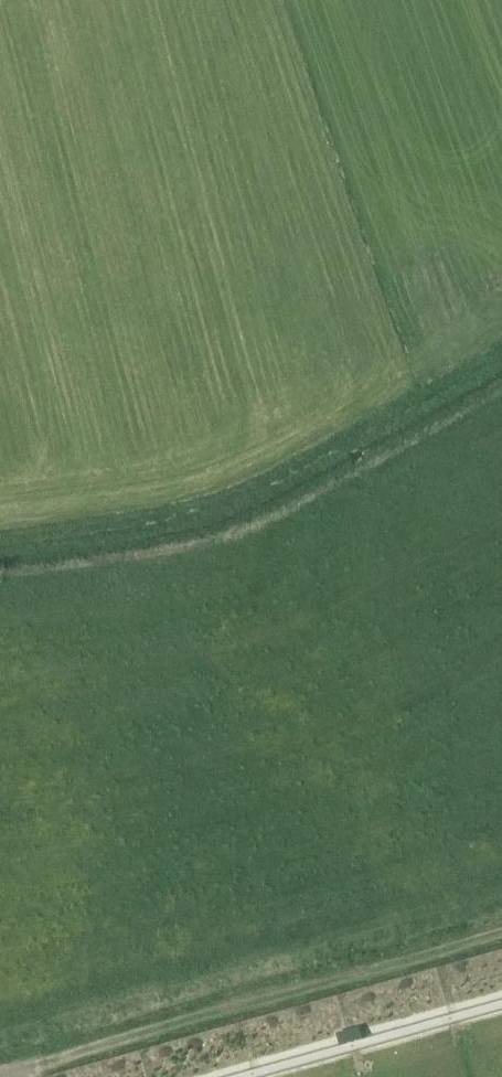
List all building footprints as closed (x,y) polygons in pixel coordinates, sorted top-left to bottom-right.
[(336,1033),(339,1045),(362,1038),(359,1027),(347,1030),(336,1033)]
